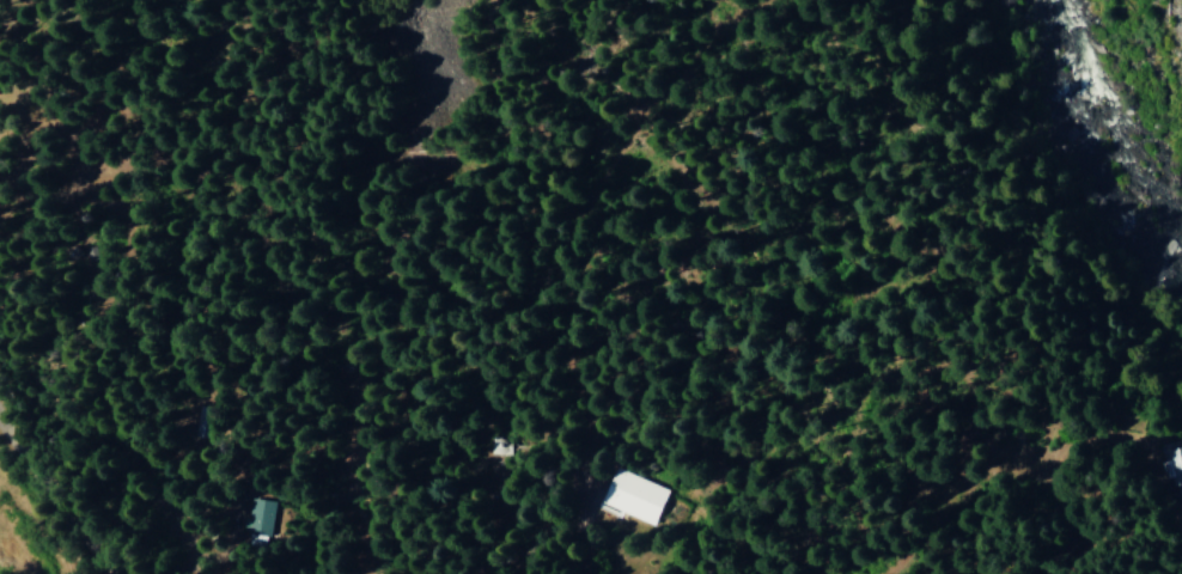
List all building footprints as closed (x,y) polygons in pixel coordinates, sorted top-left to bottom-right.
[(1159,447),(1163,462),(1157,464),(1162,484),(1175,480),(1181,510),(1181,442),(1159,447)] [(666,492),(611,469),(597,505),(651,528),(666,492)] [(271,504),(247,501),(242,544),(266,546),(271,504)]
